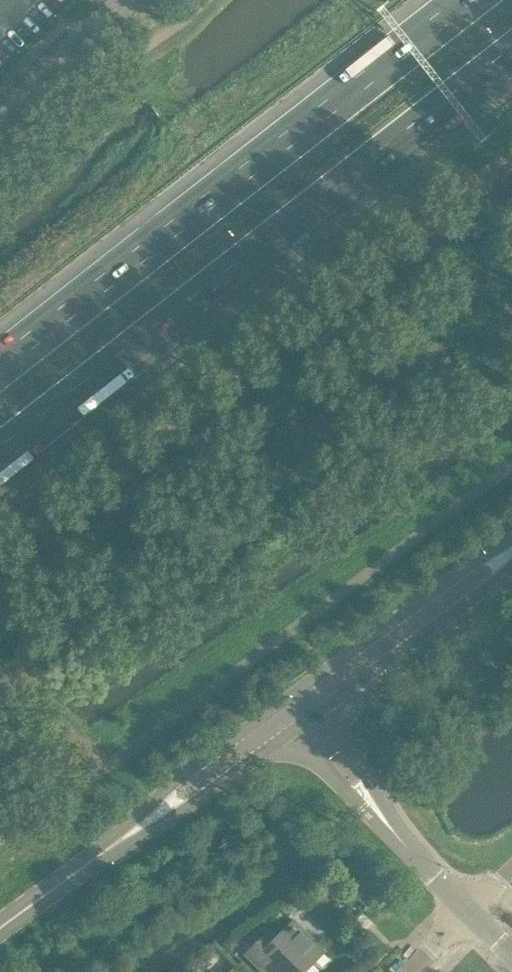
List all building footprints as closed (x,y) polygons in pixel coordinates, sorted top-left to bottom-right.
[(356,920),(366,930),(373,923),(363,913),(356,920)] [(303,971),(325,950),(313,937),(309,942),(291,923),(277,937),(270,930),(247,953),(265,971),(269,971),(277,965),(284,971),(297,971),(300,969),(303,971)]
